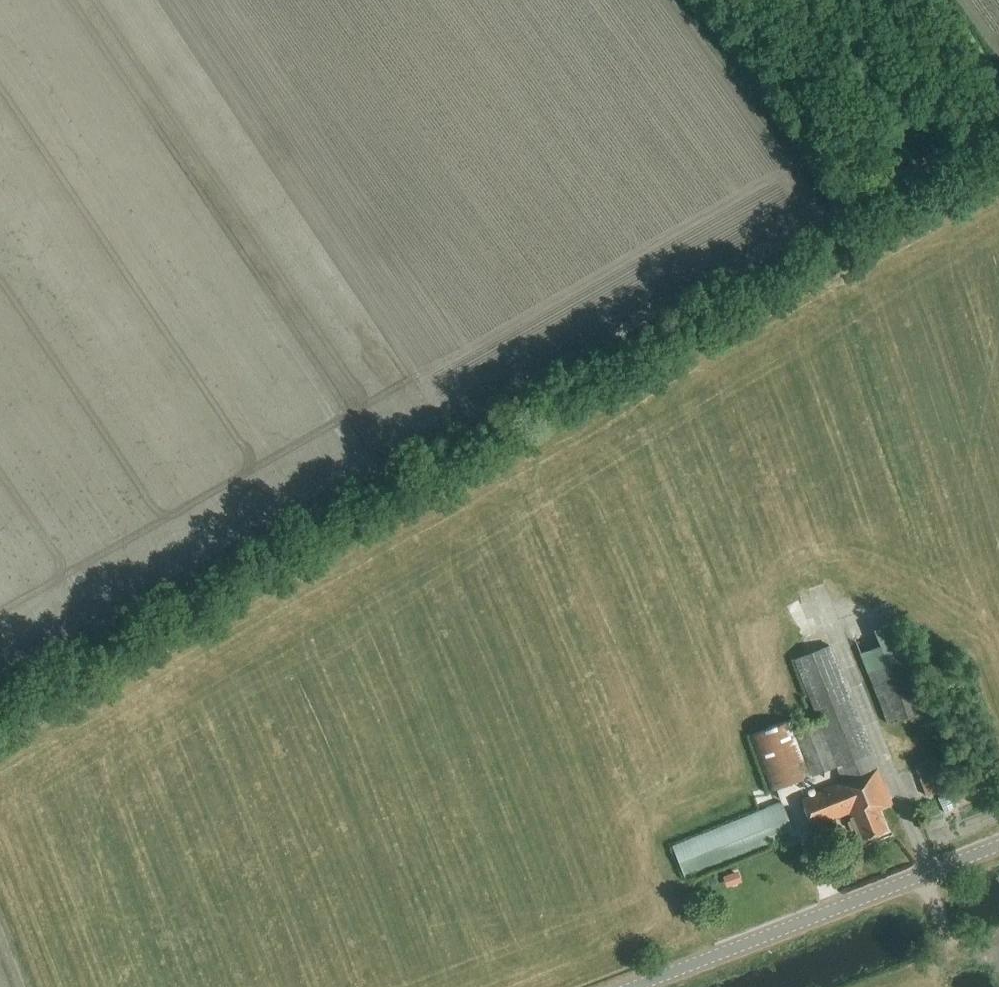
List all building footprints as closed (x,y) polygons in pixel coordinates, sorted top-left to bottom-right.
[(881,645),(860,653),(888,724),(930,708),(896,621),(875,629),(881,645)] [(892,804),(877,768),(827,646),(794,659),(819,720),(794,730),(812,778),(837,766),(841,782),(800,799),(812,828),(848,813),(860,841),(887,830),(879,810),(892,804)] [(788,722),(752,735),(772,792),(808,779),(788,722)] [(926,795),(944,789),(933,759),(915,766),(926,795)] [(685,878),(794,835),(782,803),(672,847),(685,878)] [(726,875),(724,879),(726,883),(730,885),(737,882),(739,878),(737,874),(733,872),(726,875)]
